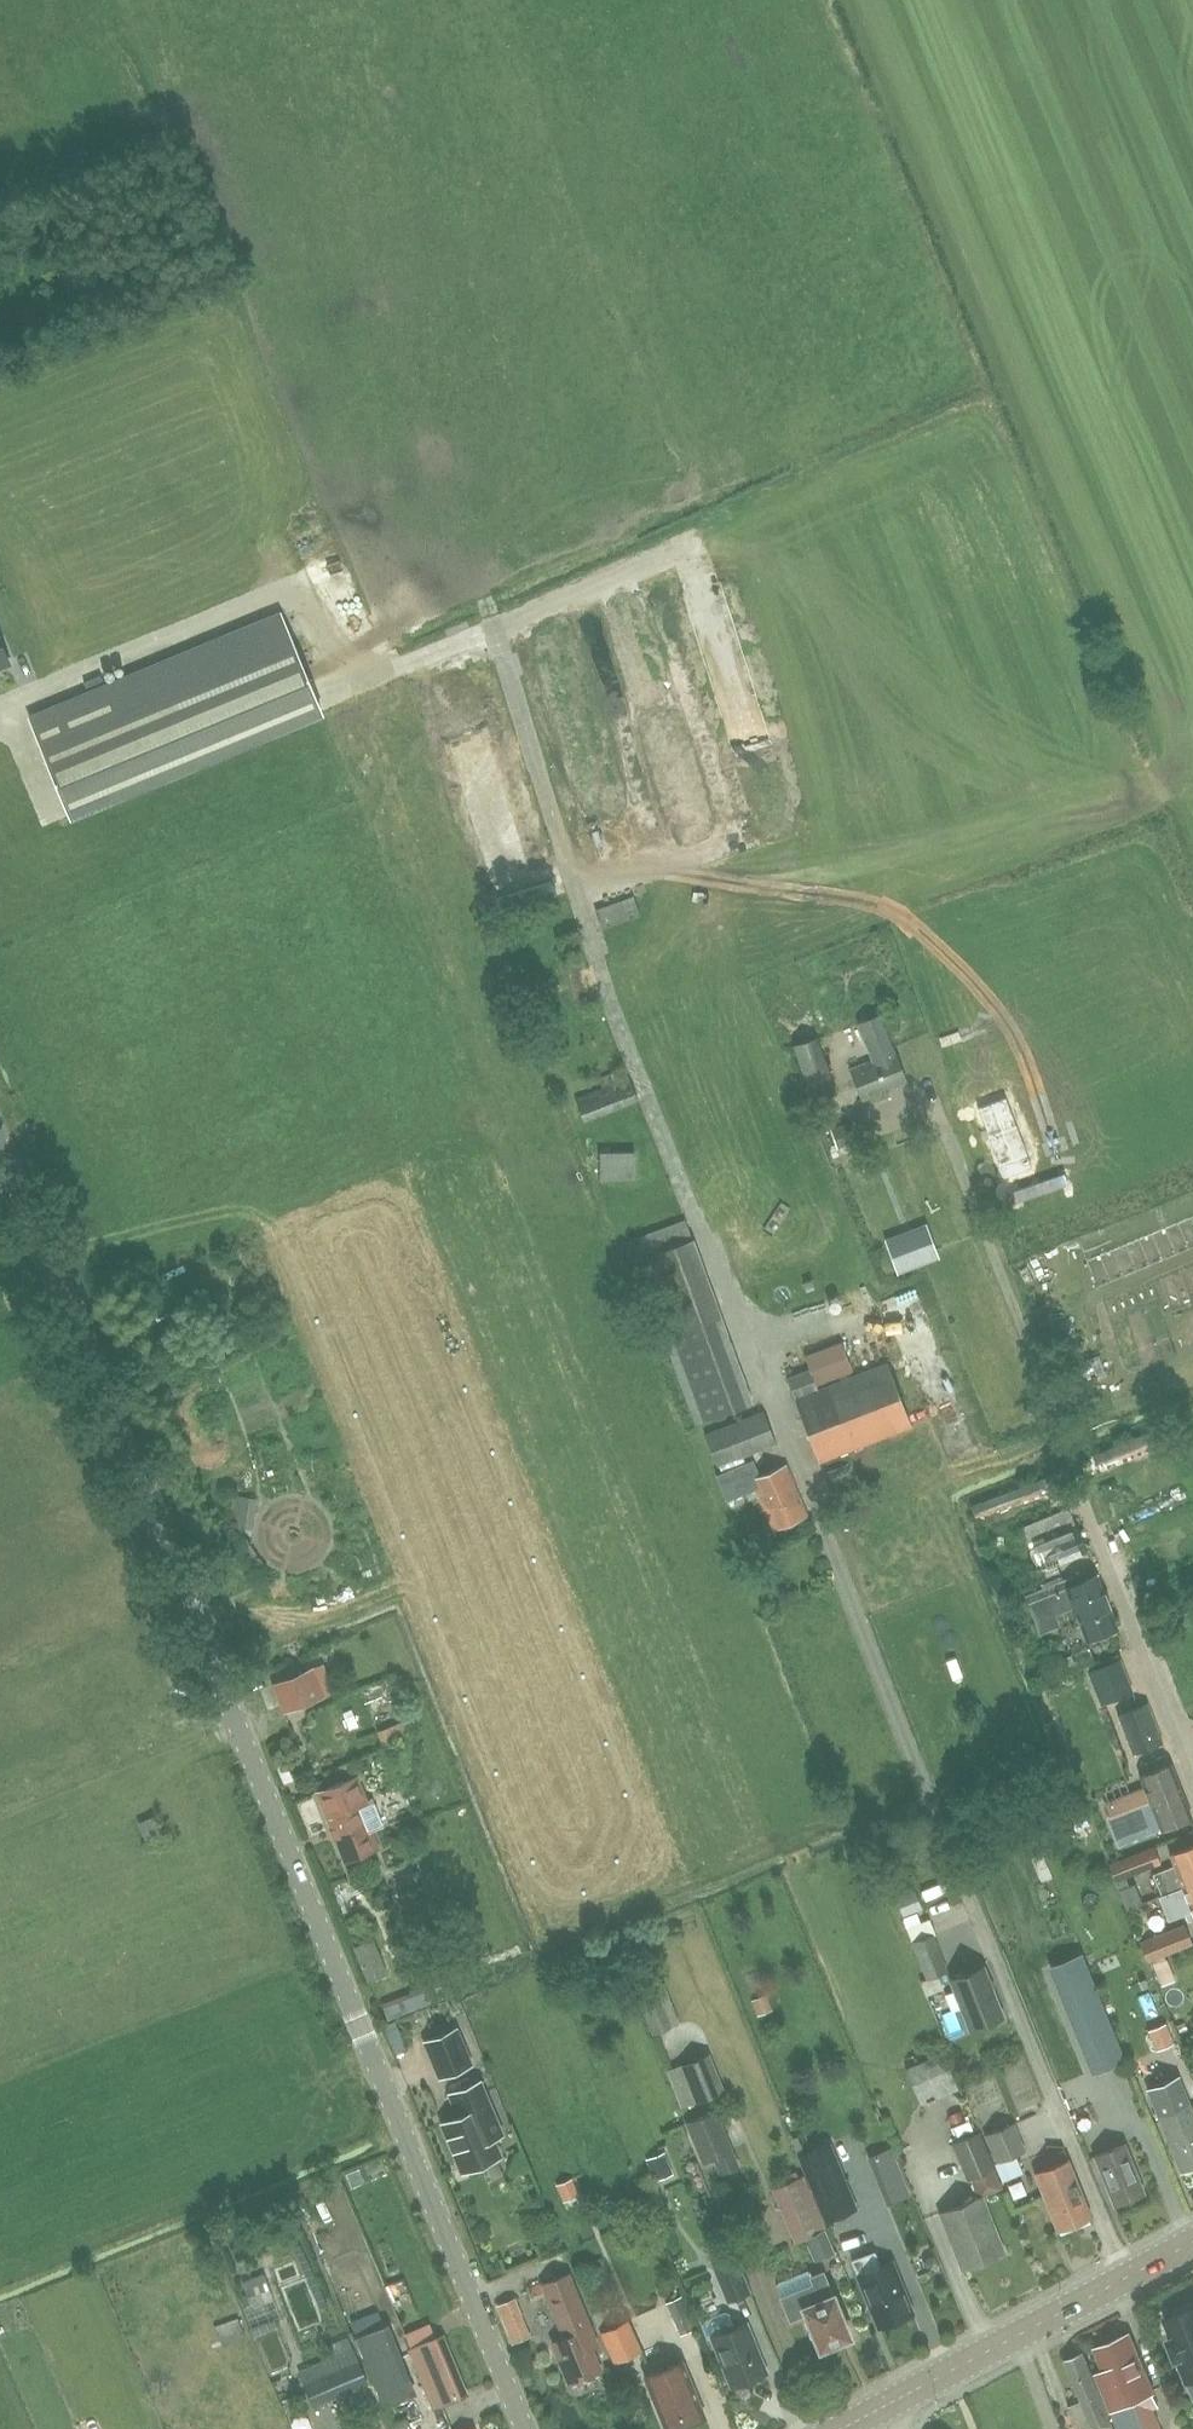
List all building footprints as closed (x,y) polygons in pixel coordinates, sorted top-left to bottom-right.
[(10,256),(5,245),(0,247),(0,261),(10,256)] [(30,720),(69,815),(321,711),(282,615),(30,720)] [(602,928),(640,914),(634,896),(595,910),(602,928)] [(837,1036),(810,1047),(828,1093),(855,1082),(853,1075),(870,1068),(878,1088),(917,1072),(894,1013),(854,1029),(857,1037),(840,1044),(837,1036)] [(584,1120),(639,1099),(630,1076),(575,1097),(584,1120)] [(838,1148),(861,1140),(853,1119),(830,1127),(838,1148)] [(599,1180),(636,1179),(636,1151),(600,1151),(599,1180)] [(670,1225),(631,1239),(696,1422),(735,1408),(670,1225)] [(903,1263),(928,1254),(921,1235),(896,1245),(903,1263)] [(816,1384),(853,1370),(841,1340),(804,1354),(816,1384)] [(819,1462),(912,1425),(887,1362),(816,1390),(808,1369),(786,1378),(819,1462)] [(717,1466),(777,1443),(763,1409),(704,1432),(717,1466)] [(1125,1441),(1091,1455),(1096,1468),(1130,1455),(1163,1441),(1158,1428),(1125,1441)] [(772,1528),(807,1513),(786,1464),(760,1475),(753,1459),(716,1475),(727,1499),(755,1487),(772,1528)] [(976,1517),(1056,1488),(1052,1475),(971,1505),(976,1517)] [(1021,1527),(1028,1544),(1037,1570),(1087,1551),(1069,1508),(1021,1527)] [(1078,1574),(1064,1580),(1025,1595),(1040,1633),(1059,1626),(1054,1614),(1074,1606),(1087,1639),(1118,1627),(1098,1575),(1081,1582),(1078,1574)] [(1132,1690),(1120,1658),(1088,1671),(1101,1702),(1132,1690)] [(327,1695),(316,1667),(275,1683),(286,1711),(327,1695)] [(366,1709),(388,1701),(383,1690),(362,1699),(366,1709)] [(1133,1753),(1163,1741),(1147,1702),(1118,1713),(1133,1753)] [(1160,1829),(1192,1816),(1171,1764),(1140,1777),(1151,1805),(1110,1822),(1119,1845),(1160,1828),(1160,1829)] [(345,1862),(379,1848),(372,1831),(386,1826),(375,1797),(368,1800),(358,1776),(318,1791),(345,1862)] [(1115,1881),(1161,1863),(1155,1846),(1109,1863),(1115,1881)] [(1162,1895),(1183,1887),(1183,1886),(1192,1882),(1192,1846),(1171,1854),(1175,1865),(1153,1874),(1162,1895)] [(1159,1896),(1162,1902),(1167,1917),(1168,1920),(1185,1914),(1188,1921),(1192,1919),(1192,1882),(1183,1886),(1183,1887),(1162,1895),(1159,1896)] [(1189,1940),(1191,1939),(1186,1925),(1147,1940),(1147,1941),(1142,1943),(1147,1957),(1152,1954),(1152,1955),(1163,1951),(1164,1954),(1191,1944),(1189,1940)] [(927,1980),(949,1971),(934,1933),(912,1941),(927,1980)] [(1181,1963),(1167,1967),(1173,1989),(1187,1985),(1181,1963)] [(1004,2016),(983,1966),(950,1979),(970,2030),(985,2024),(986,2026),(1001,2020),(1000,2018),(1004,2016)] [(654,2033),(673,2026),(662,1998),(644,2005),(643,2006),(654,2033)] [(422,2041),(438,2078),(472,2064),(457,2027),(422,2041)] [(944,2053),(906,2069),(921,2104),(960,2088),(944,2053)] [(683,2107),(724,2091),(709,2054),(668,2071),(683,2107)] [(1076,2091),(1102,2084),(1099,2073),(1073,2080),(1076,2091)] [(1192,2166),(1192,2110),(1180,2077),(1148,2090),(1181,2170),(1192,2166)] [(457,2087),(457,2088),(446,2093),(455,2114),(444,2119),(463,2167),(488,2157),(499,2152),(492,2134),(501,2130),(479,2078),(457,2087)] [(714,2157),(721,2174),(739,2165),(717,2111),(687,2124),(703,2162),(714,2157)] [(1015,2122),(985,2135),(997,2163),(1016,2155),(1027,2151),(1015,2122)] [(968,2180),(995,2168),(980,2132),(953,2144),(968,2180)] [(830,2141),(798,2155),(802,2166),(821,2211),(825,2222),(858,2208),(830,2141)] [(1114,2205),(1145,2192),(1125,2144),(1094,2156),(1114,2205)] [(897,2201),(920,2197),(911,2150),(888,2154),(897,2201)] [(656,2181),(674,2174),(665,2151),(647,2159),(656,2181)] [(1058,2230),(1092,2216),(1069,2160),(1036,2173),(1058,2230)] [(963,2269),(1005,2252),(983,2196),(941,2213),(963,2269)] [(815,2261),(836,2252),(826,2229),(805,2237),(815,2261)] [(880,2325),(912,2312),(892,2263),(882,2268),(875,2251),(854,2259),(880,2325)] [(721,2257),(724,2262),(715,2266),(729,2299),(749,2291),(735,2258),(732,2252),(721,2257)] [(789,2322),(806,2314),(821,2350),(823,2349),(823,2348),(849,2338),(851,2337),(834,2294),(833,2294),(823,2270),(810,2275),(808,2270),(775,2283),(781,2296),(779,2296),(789,2322)] [(241,2282),(246,2294),(251,2307),(275,2298),(264,2273),(241,2282)] [(571,2383),(602,2370),(593,2347),(598,2345),(569,2273),(544,2283),(562,2329),(565,2328),(568,2336),(554,2341),(571,2383)] [(696,2329),(691,2318),(681,2296),(666,2302),(680,2335),(696,2329)] [(594,2314),(601,2332),(615,2361),(643,2349),(621,2302),(594,2314)] [(1192,2380),(1192,2304),(1192,2302),(1173,2310),(1175,2314),(1165,2318),(1172,2337),(1168,2339),(1176,2360),(1178,2359),(1187,2382),(1192,2380)] [(704,2319),(701,2325),(707,2340),(713,2337),(714,2338),(718,2337),(729,2364),(725,2365),(733,2386),(766,2372),(746,2324),(735,2328),(730,2313),(724,2311),(704,2319)] [(223,2345),(245,2337),(238,2318),(215,2326),(223,2345)] [(389,2324),(365,2334),(359,2319),(349,2322),(356,2337),(357,2337),(384,2406),(412,2394),(402,2369),(406,2368),(397,2345),(389,2324)] [(1146,2395),(1153,2392),(1129,2334),(1097,2347),(1106,2370),(1096,2374),(1119,2428),(1160,2428),(1146,2395)] [(315,2407),(368,2385),(354,2349),(353,2350),(347,2337),(329,2344),(335,2357),(300,2372),(315,2407)] [(410,2349),(436,2406),(460,2395),(434,2337),(410,2349)] [(1114,2425),(1085,2353),(1067,2360),(1075,2382),(1074,2387),(1076,2391),(1080,2393),(1083,2401),(1069,2407),(1078,2428),(1104,2428),(1114,2425)] [(706,2415),(683,2361),(645,2377),(666,2428),(671,2428),(706,2415)] [(406,2418),(391,2424),(394,2428),(411,2428),(406,2418)]
